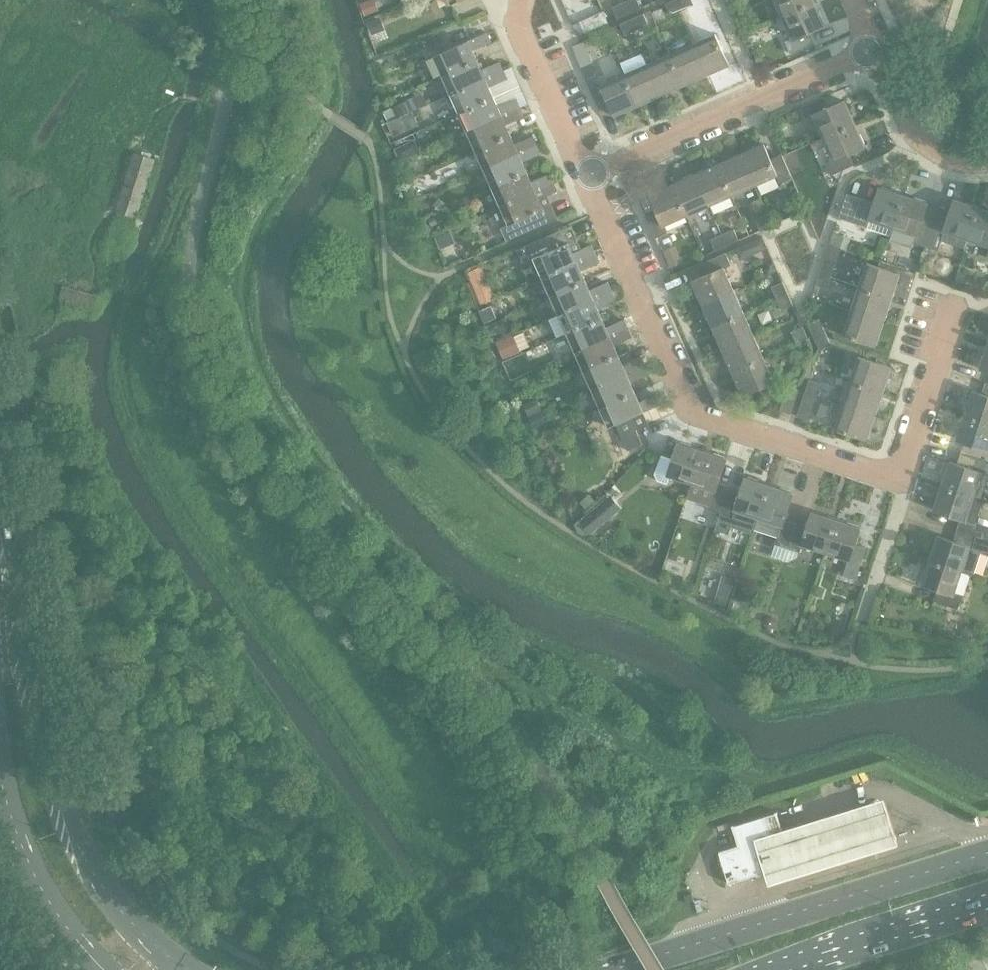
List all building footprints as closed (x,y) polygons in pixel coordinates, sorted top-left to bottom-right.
[(624,2),(629,13),(641,8),(637,0),(629,0),(624,2)] [(678,0),(675,0),(666,4),(671,15),(682,10),(678,0)] [(682,10),(694,5),(692,0),(678,0),(682,10)] [(783,17),(814,3),(813,0),(775,0),(783,17)] [(629,13),(624,2),(613,7),(618,19),(629,13)] [(814,3),(783,17),(792,38),(785,42),(790,54),(814,43),(809,33),(824,26),(814,3)] [(603,12),(580,22),(585,33),(608,23),(603,12)] [(643,14),(632,19),(637,30),(648,25),(643,14)] [(378,18),(367,23),(371,35),(383,30),(378,18)] [(637,30),(632,19),(620,24),(625,36),(637,30)] [(434,56),(442,76),(477,60),(473,51),(491,43),(487,33),(434,56)] [(716,34),(692,44),(706,76),(730,65),(716,34)] [(692,44),(670,54),(683,86),(706,76),(692,44)] [(670,54),(647,64),(661,96),(683,86),(670,54)] [(477,60),(442,76),(451,94),(504,71),(500,62),(482,70),(477,60)] [(647,64),(624,75),(638,106),(661,96),(647,64)] [(504,71),(451,94),(459,113),(494,98),(489,88),(508,80),(504,71)] [(638,106),(624,75),(602,84),(599,77),(587,82),(597,106),(608,101),(615,116),(638,106)] [(813,116),(823,138),(855,124),(844,101),(829,108),(824,97),(801,107),(806,119),(813,116)] [(494,98),(459,113),(467,132),(520,108),(516,99),(498,107),(494,98)] [(407,102),(392,109),(397,119),(412,112),(407,102)] [(520,108),(467,132),(475,150),(510,135),(506,125),(524,117),(520,108)] [(396,120),(387,124),(393,137),(402,133),(396,120)] [(855,124),(823,138),(833,160),(826,164),(831,176),(854,165),(849,154),(865,147),(855,124)] [(510,135),(475,150),(484,169),(537,145),(533,137),(515,145),(510,135)] [(414,141),(394,150),(400,163),(419,154),(414,141)] [(764,144),(741,154),(755,186),(777,176),(780,183),(792,178),(782,155),(771,160),(764,144)] [(537,145),(484,169),(492,188),(527,172),(522,162),(541,154),(537,145)] [(135,153),(117,211),(137,217),(155,159),(135,153)] [(741,154),(718,164),(732,196),(755,186),(741,154)] [(718,164),(695,175),(709,206),(732,196),(718,164)] [(527,172),(492,188),(500,206),(553,183),(549,174),(531,182),(527,172)] [(695,175),(673,185),(686,216),(709,206),(695,175)] [(553,183),(500,206),(509,225),(501,228),(507,241),(547,224),(541,211),(544,210),(539,199),(557,191),(553,183)] [(686,216),(673,185),(649,195),(656,210),(645,215),(655,238),(667,233),(664,226),(686,216)] [(874,203),(846,194),(838,218),(867,228),(870,220),(893,228),(904,195),(880,187),(874,203)] [(904,195),(893,228),(916,235),(913,243),(926,247),(934,223),(923,219),(928,203),(904,195)] [(934,223),(926,247),(938,251),(944,232),(967,240),(978,207),(954,199),(945,226),(934,223)] [(967,240),(987,246),(987,210),(978,207),(967,240)] [(756,220),(761,231),(772,226),(767,215),(756,220)] [(734,230),(722,235),(727,246),(739,241),(734,230)] [(534,259),(542,278),(595,254),(591,245),(573,253),(568,243),(565,244),(559,231),(516,250),(522,264),(534,259)] [(450,233),(435,239),(440,250),(455,243),(450,233)] [(727,246),(722,235),(711,240),(716,251),(727,246)] [(762,237),(752,242),(755,249),(760,251),(767,248),(762,237)] [(678,250),(665,256),(670,269),(683,263),(678,250)] [(692,281),(703,305),(734,291),(724,269),(732,266),(726,253),(703,264),(708,275),(692,281)] [(595,254),(542,278),(550,296),(585,281),(581,271),(599,263),(595,254)] [(768,264),(766,269),(769,276),(778,271),(773,261),(768,264)] [(824,261),(820,274),(832,277),(836,265),(824,261)] [(867,263),(859,288),(892,298),(900,274),(867,263)] [(832,277),(820,274),(816,286),(828,289),(832,277)] [(585,281),(550,296),(559,315),(612,291),(608,282),(590,290),(585,281)] [(772,288),(777,299),(788,294),(783,283),(772,288)] [(859,288),(851,311),(884,322),(892,298),(859,288)] [(612,291),(559,315),(567,333),(602,318),(597,308),(615,300),(612,291)] [(734,291),(703,305),(713,327),(744,314),(734,291)] [(788,294),(777,299),(782,311),(793,306),(788,294)] [(491,307),(480,311),(486,323),(497,318),(491,307)] [(884,322),(851,311),(843,336),(876,346),(884,322)] [(744,314),(713,327),(723,350),(754,336),(744,314)] [(602,318),(567,333),(575,352),(628,329),(624,320),(606,328),(602,318)] [(809,325),(814,337),(825,332),(820,320),(809,325)] [(498,321),(487,326),(491,336),(499,333),(501,327),(498,321)] [(792,333),(797,344),(808,339),(803,328),(792,333)] [(628,329),(575,352),(583,371),(618,355),(614,345),(632,337),(628,329)] [(825,332),(814,337),(819,348),(830,344),(825,332)] [(513,335),(496,342),(503,359),(520,352),(513,335)] [(754,336),(723,350),(733,373),(764,359),(754,336)] [(987,344),(980,369),(987,372),(987,344)] [(618,355),(583,371),(592,389),(645,366),(641,357),(623,365),(618,355)] [(858,357),(850,381),(883,392),(891,368),(858,357)] [(764,359),(733,373),(743,396),(775,382),(764,359)] [(645,366),(592,389),(600,408),(635,393),(631,383),(649,375),(645,366)] [(809,381),(805,393),(817,397),(821,385),(809,381)] [(850,381),(842,405),(875,415),(883,392),(850,381)] [(965,415),(987,423),(987,384),(984,382),(980,393),(973,391),(965,415)] [(780,411),(791,415),(799,391),(788,387),(780,411)] [(635,393),(600,408),(608,427),(662,404),(657,395),(639,403),(635,393)] [(817,397),(805,393),(797,416),(809,420),(817,397)] [(537,400),(524,406),(529,417),(542,412),(537,400)] [(875,415),(842,405),(835,429),(867,439),(875,415)] [(542,412),(529,417),(534,430),(547,424),(542,412)] [(957,439),(964,442),(961,453),(987,462),(987,423),(965,415),(957,439)] [(636,430),(621,437),(627,451),(642,444),(636,430)] [(668,476),(691,483),(702,451),(678,443),(673,459),(661,455),(653,479),(666,483),(668,476)] [(702,451),(691,483),(687,498),(709,505),(708,509),(720,514),(729,490),(717,486),(726,459),(702,451)] [(940,474),(941,474),(945,475),(942,486),(984,500),(984,499),(982,499),(987,480),(987,462),(961,453),(957,464),(949,462),(949,463),(944,461),(943,463),(940,474)] [(720,514),(715,530),(729,534),(731,527),(753,534),(755,529),(758,518),(769,485),(745,478),(740,493),(729,490),(720,514)] [(769,485),(758,518),(755,529),(777,537),(775,545),(787,549),(796,524),(784,520),(793,493),(769,485)] [(984,500),(942,486),(933,510),(961,519),(957,530),(981,538),(986,526),(976,523),(984,500)] [(589,496),(581,503),(586,510),(595,502),(589,496)] [(598,506),(580,521),(591,535),(609,520),(598,506)] [(796,524),(787,549),(800,553),(802,545),(825,553),(836,520),(812,512),(807,528),(796,524)] [(860,528),(836,520),(825,553),(848,560),(843,576),(856,580),(866,548),(855,544),(860,528)] [(957,530),(953,541),(938,536),(930,560),(962,571),(974,575),(981,553),(987,555),(987,540),(981,538),(957,530)] [(962,571),(930,560),(922,585),(937,590),(934,601),(958,609),(962,597),(955,594),(962,571)] [(720,589),(715,604),(727,607),(731,593),(720,589)] [(767,620),(765,626),(770,631),(775,629),(777,624),(773,619),(767,620)] [(971,625),(961,635),(969,643),(980,634),(971,625)] [(754,831),(769,879),(901,838),(886,790),(754,831)] [(760,874),(765,872),(769,871),(775,847),(772,838),(773,837),(782,834),(782,835),(784,834),(784,832),(783,832),(779,820),(777,814),(778,814),(777,812),(775,813),(775,814),(735,826),(734,825),(732,826),(733,828),(734,828),(736,834),(740,846),(719,852),(729,884),(758,875),(758,876),(760,875),(760,874)]
